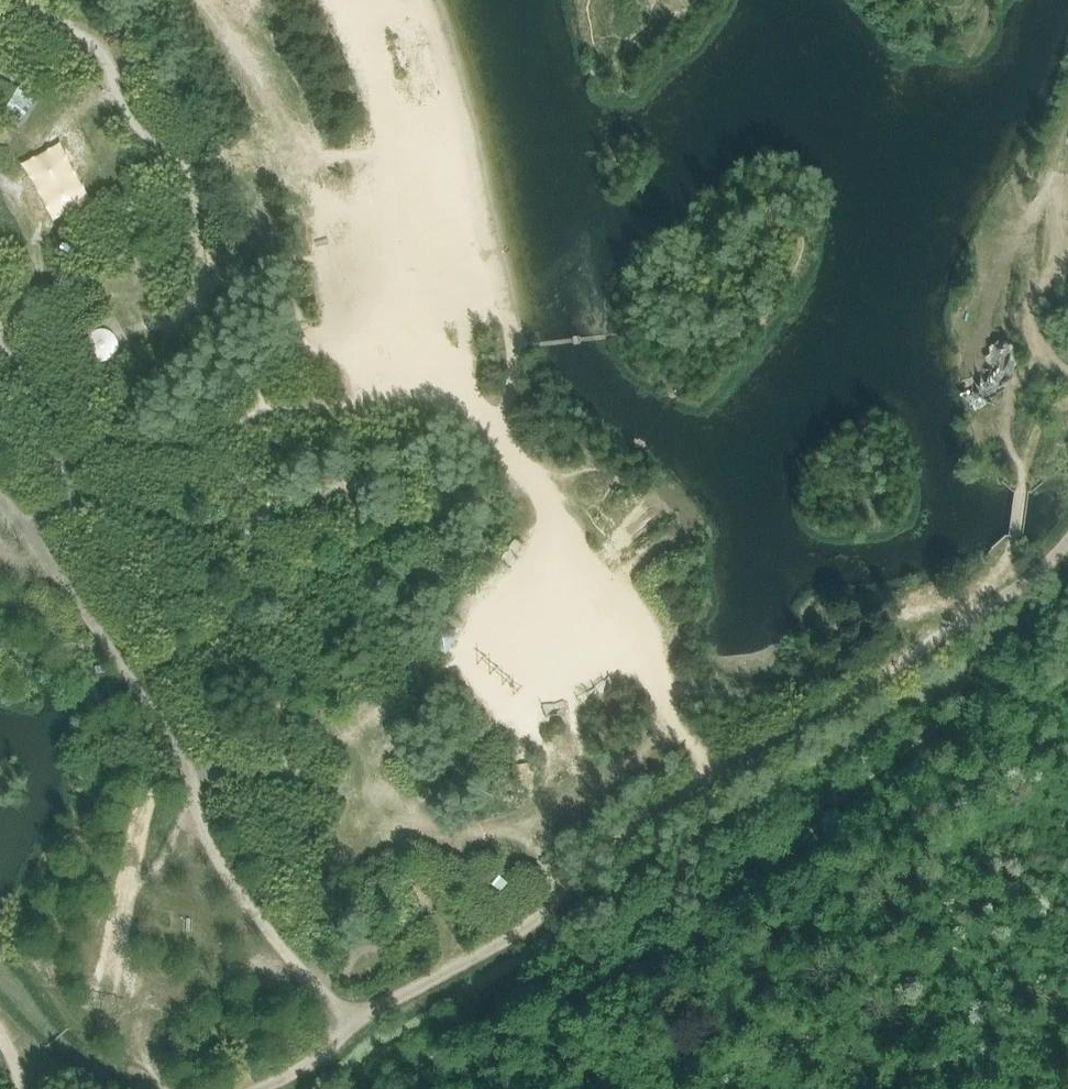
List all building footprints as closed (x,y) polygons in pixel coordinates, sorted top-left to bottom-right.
[(118,335),(92,323),(79,350),(105,362),(118,335)] [(492,891),(502,902),(512,894),(501,882),(492,891)]
